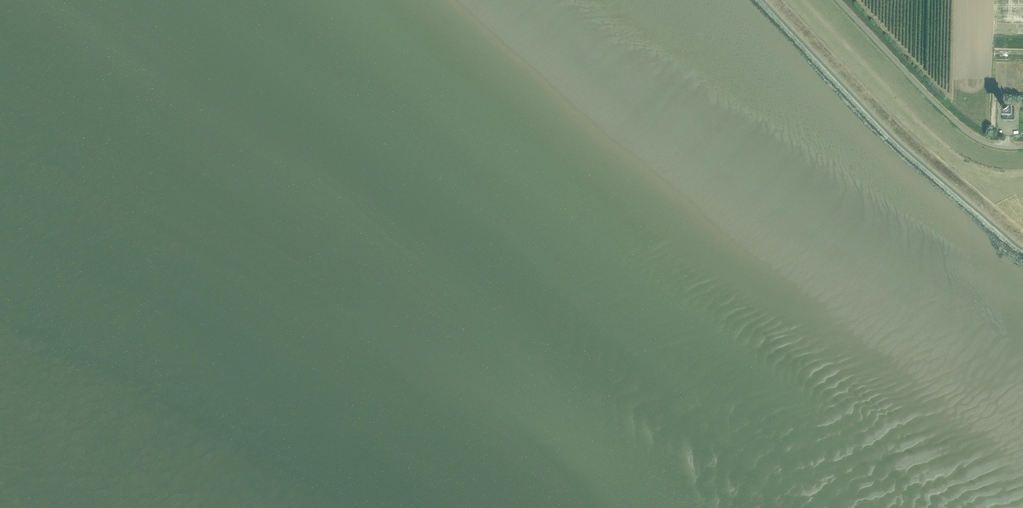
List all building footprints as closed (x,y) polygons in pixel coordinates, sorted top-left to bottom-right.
[(1014,121),(1015,109),(1003,108),(1003,120),(1014,121)]
